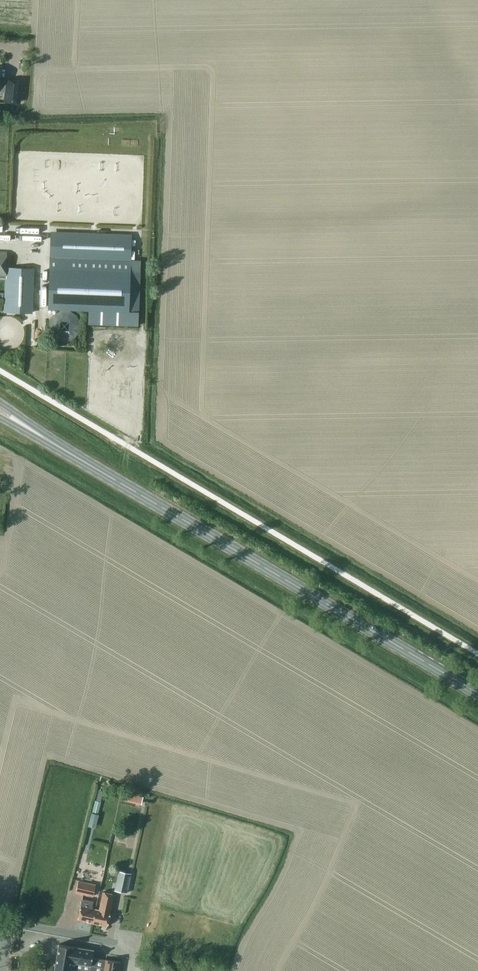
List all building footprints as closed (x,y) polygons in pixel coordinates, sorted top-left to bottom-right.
[(8,82),(6,93),(6,101),(19,102),(22,83),(8,81),(8,82)] [(50,285),(49,309),(89,310),(130,312),(130,311),(132,261),(132,237),(52,234),(50,285)] [(132,261),(130,311),(139,311),(141,261),(132,261)] [(8,267),(7,291),(11,291),(11,294),(12,294),(12,304),(30,304),(31,268),(8,267)] [(130,312),(89,310),(89,325),(139,326),(139,311),(130,311),(130,312)] [(126,801),(142,804),(144,796),(128,793),(126,801)] [(93,812),(99,813),(101,802),(96,800),(93,812)] [(115,890),(127,893),(132,873),(119,871),(115,890)] [(85,894),(88,882),(79,880),(76,892),(85,894)] [(88,882),(85,894),(93,896),(96,884),(88,882)] [(108,926),(115,894),(104,892),(100,910),(96,909),(93,922),(108,926)] [(93,922),(96,909),(92,908),(94,901),(83,898),(78,919),(93,922)] [(59,944),(55,970),(120,970),(121,962),(106,959),(106,960),(93,958),(94,950),(59,944)]
